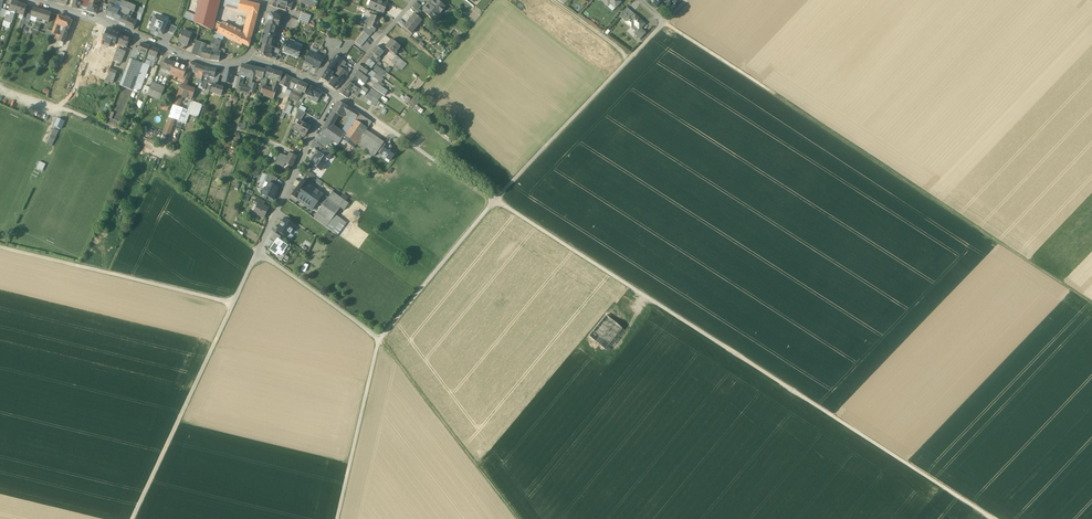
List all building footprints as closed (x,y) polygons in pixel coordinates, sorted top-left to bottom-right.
[(195,18),(194,22),(212,31),(220,0),(200,0),(195,18)] [(239,0),(227,0),(225,1),(223,6),(238,10),(241,0),(239,0)] [(260,5),(241,0),(238,10),(247,13),(247,12),(250,13),(252,13),(258,14),(260,5)] [(270,2),(280,5),(286,7),(291,8),(293,3),(292,3),(293,0),(271,0),(270,2)] [(376,0),(372,0),(369,7),(383,13),(387,4),(381,2),(376,0)] [(436,0),(435,0),(430,6),(440,14),(445,8),(436,0)] [(618,0),(601,0),(607,6),(610,4),(615,8),(621,2),(618,0)] [(19,3),(12,1),(9,11),(11,12),(10,17),(14,18),(16,13),(19,3)] [(421,7),(416,2),(412,7),(416,12),(419,14),(421,12),(418,10),(421,7)] [(19,3),(16,13),(17,13),(24,15),(27,6),(19,3)] [(113,4),(109,3),(109,4),(106,11),(108,12),(106,16),(115,20),(119,11),(112,8),(113,5),(113,4)] [(99,7),(91,4),(89,9),(88,12),(96,14),(99,7)] [(440,14),(430,6),(429,4),(423,11),(434,21),(440,14)] [(41,10),(33,8),(31,15),(31,17),(38,19),(41,10)] [(119,11),(115,20),(120,22),(123,16),(125,11),(122,9),(120,12),(119,11)] [(131,11),(126,9),(125,11),(123,16),(127,18),(129,16),(130,11),(131,11)] [(51,13),(41,10),(38,19),(41,20),(49,22),(51,13)] [(635,15),(630,10),(625,15),(622,13),(619,16),(625,22),(629,17),(631,19),(635,15)] [(311,15),(302,12),(301,12),(298,20),(298,21),(307,25),(308,25),(311,16),(311,15)] [(195,18),(186,13),(184,17),(194,22),(195,18)] [(250,13),(248,18),(244,35),(251,39),(258,14),(252,13),(250,13)] [(278,16),(271,13),(270,17),(269,17),(268,20),(269,21),(268,24),(277,27),(278,27),(281,18),(278,17),(278,16)] [(367,14),(366,14),(362,23),(367,26),(372,15),(370,14),(368,13),(367,14)] [(404,27),(408,30),(411,34),(423,21),(419,18),(415,14),(415,15),(404,27)] [(68,19),(58,15),(54,27),(57,29),(59,25),(64,27),(65,28),(68,19)] [(377,17),(372,15),(367,26),(376,29),(380,18),(377,17)] [(645,24),(635,15),(631,19),(629,17),(625,22),(631,28),(635,24),(641,29),(641,28),(645,24)] [(127,18),(123,16),(120,22),(126,25),(128,19),(127,18)] [(167,24),(168,23),(155,17),(153,23),(150,30),(154,31),(154,32),(159,34),(159,33),(163,35),(164,31),(167,24)] [(130,19),(129,18),(128,19),(126,25),(125,26),(133,30),(137,22),(130,19)] [(240,33),(222,23),(217,34),(218,34),(230,40),(236,43),(240,33),(241,34),(240,33)] [(178,28),(167,24),(164,31),(174,35),(178,28)] [(268,24),(267,24),(261,45),(271,47),(277,27),(268,24)] [(641,29),(635,24),(631,28),(636,33),(637,33),(641,29)] [(59,41),(64,43),(69,29),(65,28),(64,27),(61,36),(59,41)] [(366,29),(364,28),(363,31),(365,33),(370,37),(374,32),(373,32),(366,29)] [(646,33),(641,28),(641,29),(637,33),(636,33),(635,35),(640,39),(646,33)] [(217,34),(207,29),(205,32),(209,34),(208,36),(216,40),(217,34)] [(120,34),(108,30),(106,35),(106,36),(105,40),(108,42),(115,45),(116,43),(120,34)] [(200,30),(192,54),(201,58),(203,49),(206,41),(208,36),(209,34),(205,32),(200,30)] [(192,34),(183,31),(178,42),(187,46),(190,39),(192,35),(192,34)] [(240,33),(236,43),(242,46),(242,44),(249,47),(251,39),(244,35),(241,34),(240,33)] [(131,39),(120,34),(116,43),(127,48),(129,43),(130,43),(132,40),(130,39),(131,39)] [(214,44),(213,49),(217,51),(218,51),(219,48),(220,48),(221,42),(223,36),(218,34),(217,34),(214,44)] [(339,41),(328,35),(325,41),(336,47),(339,41)] [(230,40),(223,36),(221,42),(227,44),(229,45),(230,40)] [(295,41),(288,39),(284,50),(283,53),(297,58),(301,48),(293,45),(295,41)] [(400,47),(392,40),(385,47),(395,55),(397,53),(396,52),(400,47)] [(150,47),(141,44),(139,50),(138,52),(146,55),(147,54),(150,47)] [(271,47),(261,45),(258,55),(268,58),(269,54),(271,47)] [(159,50),(150,46),(150,47),(147,54),(150,55),(156,58),(159,50)] [(384,52),(376,46),(370,54),(374,57),(371,61),(374,63),(377,60),(379,59),(384,52)] [(139,50),(134,47),(131,54),(136,56),(138,52),(139,50)] [(203,49),(201,58),(210,60),(212,52),(208,50),(203,49)] [(217,51),(213,49),(212,52),(210,60),(219,61),(220,53),(216,52),(217,51)] [(324,58),(310,51),(304,61),(319,69),(324,58)] [(121,54),(116,52),(114,57),(113,61),(121,64),(125,53),(121,52),(121,54)] [(156,58),(150,55),(146,64),(149,65),(151,59),(154,61),(156,58)] [(329,67),(328,69),(334,73),(337,69),(334,67),(337,63),(340,65),(343,59),(336,55),(328,66),(329,67)] [(403,61),(396,55),(392,61),(398,67),(403,61)] [(367,58),(363,62),(371,68),(373,66),(375,64),(367,58)] [(143,64),(129,59),(123,75),(119,86),(133,91),(136,82),(143,64)] [(383,62),(379,59),(377,60),(374,63),(375,64),(379,67),(383,62)] [(174,63),(165,60),(162,69),(171,72),(174,63)] [(340,65),(337,69),(334,73),(338,76),(343,70),(348,73),(351,70),(345,65),(346,63),(342,61),(340,65)] [(190,62),(187,68),(188,68),(181,86),(185,87),(191,71),(193,64),(190,62)] [(146,64),(143,63),(143,64),(136,82),(142,84),(149,65),(146,64)] [(187,68),(174,63),(170,75),(173,76),(171,80),(181,84),(187,68)] [(370,69),(362,63),(358,68),(366,74),(367,73),(370,69)] [(204,67),(193,64),(191,71),(199,74),(198,78),(202,80),(202,76),(204,67)] [(256,68),(242,64),(240,74),(244,75),(253,78),(253,76),(256,68)] [(217,70),(204,67),(202,76),(207,77),(212,78),(214,78),(217,70)] [(265,70),(256,68),(253,76),(262,79),(265,70)] [(283,74),(266,68),(265,70),(262,79),(267,80),(268,77),(276,80),(280,81),(283,74)] [(117,72),(110,69),(106,80),(113,83),(117,72)] [(234,71),(226,69),(225,75),(224,81),(232,83),(234,71)] [(328,69),(321,78),(328,83),(328,82),(332,76),(334,73),(328,69)] [(348,73),(343,70),(338,76),(340,77),(344,80),(348,74),(348,73)] [(357,70),(348,81),(358,88),(358,89),(360,85),(356,82),(358,79),(359,80),(363,75),(357,70)] [(293,78),(284,74),(280,84),(287,88),(287,87),(288,88),(289,88),(290,85),(289,84),(291,80),(292,81),(293,78)] [(368,79),(363,75),(359,80),(362,81),(361,82),(365,84),(368,79)] [(207,77),(202,76),(202,80),(198,88),(204,90),(207,77)] [(334,77),(330,83),(329,85),(336,90),(344,80),(340,77),(338,80),(335,78),(334,77)] [(308,85),(300,81),(296,89),(298,90),(302,91),(305,93),(308,85)] [(348,81),(344,87),(350,92),(352,89),(356,91),(358,88),(348,81)] [(374,86),(372,88),(377,91),(381,86),(376,83),(374,86)] [(164,89),(151,84),(147,95),(160,99),(164,89)] [(224,88),(213,84),(211,92),(222,96),(224,88)] [(369,89),(363,85),(362,87),(360,85),(358,89),(362,91),(363,91),(366,93),(366,94),(369,89)] [(185,87),(181,86),(178,94),(183,96),(192,99),(195,91),(185,87)] [(317,89),(310,86),(306,94),(309,95),(308,99),(312,101),(314,96),(317,89)] [(388,91),(381,86),(377,91),(385,96),(388,91)] [(272,90),(263,87),(260,94),(273,99),(276,90),(273,89),(272,90)] [(350,92),(344,87),(340,93),(346,98),(350,92)] [(356,91),(354,94),(358,98),(359,96),(358,95),(360,92),(361,93),(362,91),(358,89),(358,88),(356,91)] [(376,92),(370,88),(369,89),(366,94),(373,98),(376,92)] [(297,93),(292,90),(291,93),(289,97),(298,101),(299,101),(301,94),(297,93)] [(381,96),(376,92),(373,98),(374,99),(378,101),(381,96)] [(366,94),(366,93),(364,95),(363,97),(372,103),(374,99),(373,98),(366,94)] [(183,96),(178,94),(173,105),(178,107),(183,96)] [(293,106),(290,105),(291,101),(287,100),(283,111),(286,112),(286,110),(291,111),(293,106)] [(193,102),(190,103),(189,106),(188,110),(183,123),(186,124),(189,116),(190,114),(198,116),(202,105),(193,102)] [(348,107),(338,102),(332,112),(338,115),(342,117),(343,115),(348,107)] [(178,107),(173,105),(169,117),(174,119),(178,107)] [(188,110),(178,107),(174,119),(183,123),(188,110)] [(359,114),(348,107),(343,115),(350,119),(351,118),(354,120),(355,120),(359,114)] [(305,113),(299,109),(295,118),(299,121),(300,121),(305,113)] [(338,115),(332,112),(323,127),(329,130),(332,126),(338,115)] [(372,122),(359,114),(355,120),(367,128),(372,122)] [(159,144),(164,146),(168,137),(169,138),(175,121),(174,119),(169,117),(159,144)] [(58,118),(54,127),(61,129),(64,121),(58,118)] [(350,119),(341,132),(345,135),(354,120),(351,118),(350,119)] [(355,120),(354,120),(345,135),(341,140),(354,148),(356,144),(365,131),(367,128),(355,120)] [(300,121),(299,121),(294,129),(306,136),(311,127),(300,121)] [(329,130),(323,127),(320,133),(338,145),(341,140),(345,135),(341,132),(332,126),(329,130)] [(48,144),(52,146),(59,131),(54,129),(48,144)] [(365,131),(356,144),(374,156),(377,152),(383,143),(365,131)] [(383,143),(377,152),(380,154),(386,145),(383,143)] [(386,145),(380,154),(383,155),(382,156),(386,158),(387,158),(388,156),(392,158),(394,155),(395,155),(397,152),(396,152),(397,151),(387,144),(386,145)] [(324,149),(321,154),(325,158),(329,161),(333,155),(324,149)] [(317,152),(309,163),(321,172),(325,167),(321,164),(325,158),(321,154),(317,152)] [(287,157),(280,154),(275,164),(283,167),(285,164),(292,167),(297,156),(289,153),(287,157)] [(37,169),(42,171),(46,164),(40,162),(37,169)] [(268,174),(265,182),(269,184),(269,183),(274,186),(278,178),(268,174)] [(303,180),(297,188),(303,192),(309,185),(309,184),(303,180)] [(266,189),(265,188),(264,190),(261,191),(263,197),(266,196),(274,199),(275,196),(275,195),(278,187),(274,186),(269,183),(269,184),(266,189)] [(323,195),(309,185),(303,192),(318,203),(318,202),(323,195)] [(303,192),(297,188),(292,195),(298,200),(303,192)] [(318,203),(303,192),(298,200),(313,210),(314,209),(313,209),(318,203)] [(323,206),(322,206),(339,218),(339,217),(349,204),(332,192),(323,206)] [(244,194),(242,200),(248,202),(250,196),(244,194)] [(265,202),(256,198),(254,204),(257,206),(258,204),(263,206),(265,202)] [(318,203),(313,209),(314,209),(313,210),(317,213),(318,212),(322,206),(323,206),(318,202),(318,203)] [(263,206),(258,204),(257,206),(254,213),(264,218),(268,208),(263,206)] [(339,218),(322,206),(318,212),(317,213),(318,213),(314,219),(337,235),(346,223),(339,217),(339,218)] [(295,221),(287,216),(285,218),(293,224),(295,221)] [(293,224),(285,218),(283,221),(284,222),(283,223),(282,223),(280,225),(281,226),(281,227),(280,226),(277,230),(286,237),(289,233),(291,234),(293,230),(292,230),(295,226),(293,224)] [(275,233),(271,238),(276,242),(278,240),(281,242),(283,239),(275,233)] [(282,261),(290,249),(281,242),(278,240),(276,242),(270,250),(277,256),(276,257),(282,261)] [(622,329),(606,315),(589,336),(605,350),(622,329)]
